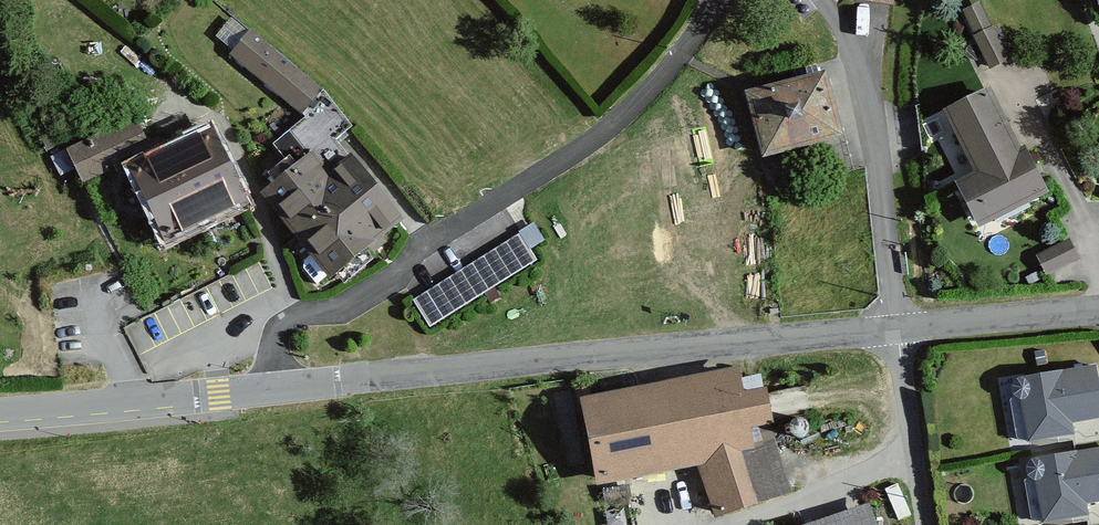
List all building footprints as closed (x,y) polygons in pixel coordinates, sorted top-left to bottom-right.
[(962,11),(990,70),(1010,61),(981,2),(962,11)] [(322,91),(247,31),(228,55),(304,115),(322,91)] [(826,74),(746,95),(764,159),(843,137),(826,74)] [(989,89),(942,112),(974,174),(955,184),(978,229),(1049,194),(1025,148),(1020,151),(989,89)] [(146,140),(135,117),(66,149),(83,183),(109,171),(104,159),(146,140)] [(333,281),(405,222),(336,138),(264,197),(333,281)] [(215,139),(135,181),(175,257),(256,215),(215,139)] [(530,245),(543,237),(534,222),(414,298),(431,324),(537,257),(530,245)] [(1036,256),(1047,276),(1080,259),(1069,238),(1036,256)] [(1020,379),(1009,400),(1016,438),(1022,444),(1075,435),(1073,424),(1098,420),(1098,379),(1097,366),(1020,379)] [(589,387),(576,390),(596,487),(697,468),(715,520),(793,493),(772,428),(760,376),(742,379),(739,369),(591,397),(589,387)] [(1032,461),(1023,481),(1030,519),(1037,524),(1039,524),(1088,517),(1087,505),(1098,503),(1098,448),(1032,461)] [(869,505),(809,524),(876,524),(869,505)]
